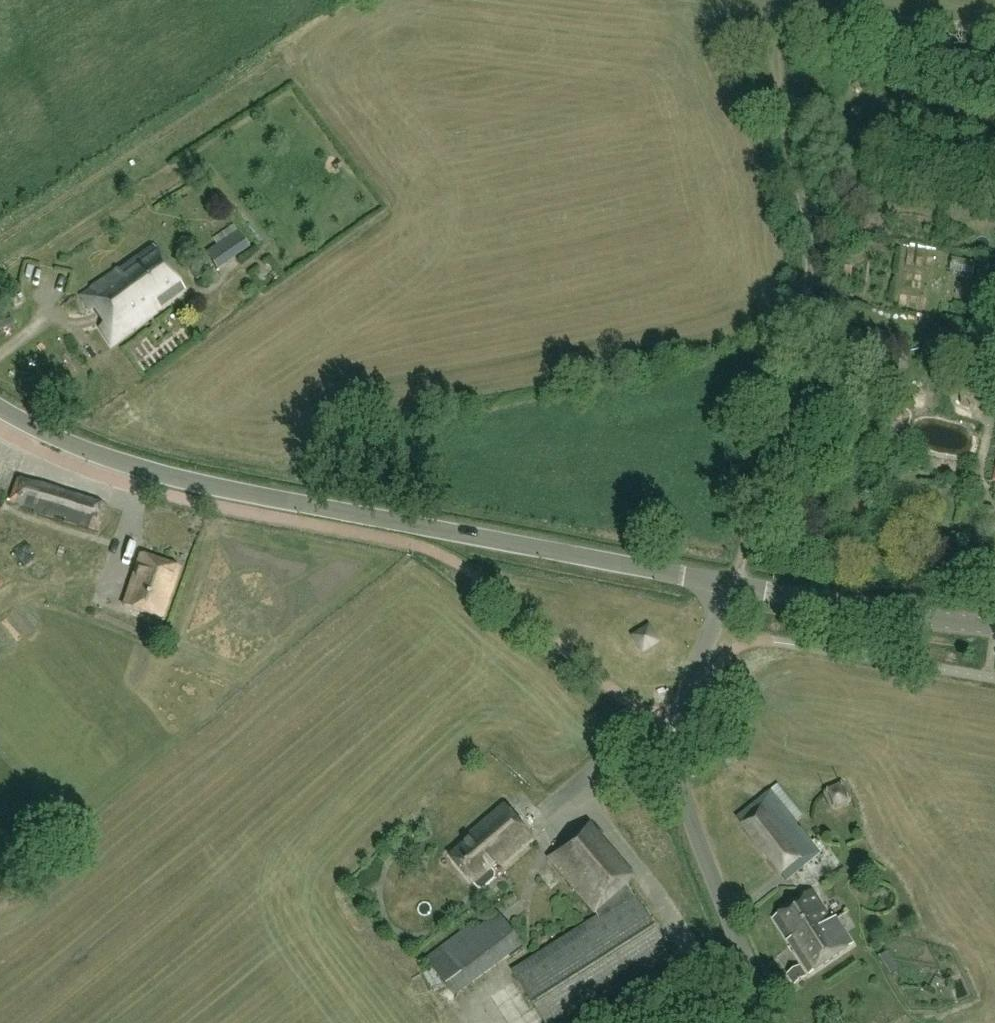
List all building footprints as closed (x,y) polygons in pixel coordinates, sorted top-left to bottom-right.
[(205,253),(218,272),(250,249),(239,230),(205,253)] [(152,245),(128,263),(78,299),(112,345),(186,291),(152,245)] [(61,307),(65,318),(83,312),(79,301),(61,307)] [(17,479),(14,487),(9,505),(97,532),(105,506),(17,479)] [(53,531),(55,520),(36,516),(34,526),(53,531)] [(123,606),(163,619),(180,570),(140,557),(123,606)] [(772,792),(737,820),(784,879),(819,852),(772,792)] [(450,857),(474,884),(479,890),(484,889),(496,880),(496,874),(492,869),(498,863),(503,869),(534,841),(505,808),(450,857)] [(546,1022),(586,1022),(677,965),(628,889),(634,884),(587,829),(554,858),(603,915),(514,972),(546,1022)] [(813,893),(774,919),(810,974),(853,945),(836,920),(832,922),(813,893)] [(435,963),(459,996),(529,947),(505,913),(435,963)] [(888,952),(878,958),(890,977),(900,971),(888,952)] [(807,978),(800,968),(787,976),(795,987),(807,978)]
